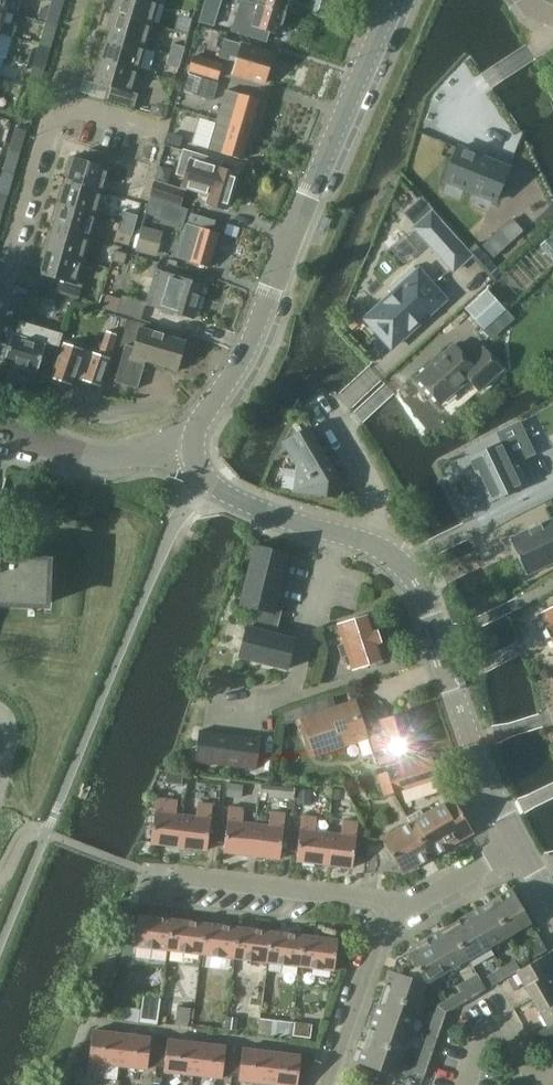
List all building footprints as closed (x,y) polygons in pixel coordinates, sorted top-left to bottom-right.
[(6,13),(16,16),(20,0),(0,0),(0,11),(6,13)] [(165,0),(119,0),(119,1),(116,0),(115,0),(111,13),(152,25),(158,2),(164,4),(165,0)] [(289,0),(243,0),(259,5),(285,13),(289,0)] [(318,13),(327,15),(331,0),(330,0),(321,0),(318,13)] [(55,27),(62,5),(51,2),(49,10),(46,20),(45,24),(55,27)] [(198,26),(207,29),(213,8),(204,5),(198,26)] [(279,35),(285,13),(259,5),(249,37),(258,40),(261,30),(279,35)] [(41,8),(38,18),(46,20),(49,10),(41,8)] [(0,11),(0,35),(12,38),(15,27),(2,24),(6,13),(0,11)] [(145,47),(152,25),(111,13),(107,26),(111,27),(108,37),(145,47)] [(49,49),(55,27),(45,24),(39,46),(49,49)] [(145,47),(108,37),(106,47),(102,45),(98,59),(138,70),(145,47)] [(265,83),(273,53),(225,39),(220,58),(230,61),(232,56),(238,58),(234,74),(265,83)] [(181,58),(185,47),(172,44),(169,54),(181,58)] [(43,70),(49,49),(39,46),(33,67),(43,70)] [(181,58),(169,54),(166,65),(178,68),(181,58)] [(222,64),(195,56),(190,71),(218,79),(222,64)] [(132,93),(138,70),(98,59),(94,72),(98,73),(95,84),(107,87),(104,100),(134,108),(138,94),(132,93)] [(36,92),(43,70),(33,67),(26,90),(36,92)] [(201,78),(197,96),(213,100),(218,83),(201,78)] [(30,114),(36,92),(26,90),(20,111),(30,114)] [(250,130),(259,101),(226,91),(217,121),(250,130)] [(166,106),(154,103),(151,115),(163,118),(166,106)] [(241,160),(250,130),(217,121),(209,150),(241,160)] [(19,153),(25,131),(15,128),(9,150),(19,153)] [(170,132),(167,143),(180,147),(183,136),(170,132)] [(444,180),(495,201),(508,168),(457,148),(444,180)] [(69,172),(66,182),(103,193),(110,170),(115,172),(119,158),(89,149),(86,162),(69,157),(65,171),(69,172)] [(13,174),(19,153),(9,150),(3,171),(13,174)] [(226,208),(236,176),(236,174),(219,169),(221,162),(184,151),(177,174),(186,176),(183,186),(210,194),(208,203),(226,208)] [(13,174),(3,171),(0,180),(0,194),(7,196),(13,174)] [(97,215),(103,193),(66,182),(64,192),(60,191),(56,204),(97,215)] [(184,191),(154,182),(150,197),(180,205),(184,191)] [(533,191),(514,210),(532,230),(551,211),(533,191)] [(97,215),(56,204),(52,217),(56,218),(53,228),(90,238),(97,215)] [(135,227),(138,216),(125,213),(122,223),(135,227)] [(416,228),(454,271),(470,256),(432,213),(416,228)] [(208,268),(219,235),(212,233),(215,222),(192,215),(179,259),(208,268)] [(135,227),(122,223),(119,233),(132,237),(135,227)] [(228,223),(224,233),(237,237),(240,228),(228,223)] [(143,226),(136,252),(157,257),(164,232),(143,226)] [(84,261),(90,238),(53,228),(50,237),(47,236),(43,250),(84,261)] [(540,246),(552,261),(552,240),(550,237),(540,246)] [(84,261),(43,250),(39,263),(43,264),(40,275),(52,278),(49,291),(79,300),(83,285),(77,284),(84,261)] [(124,265),(127,254),(115,251),(112,261),(124,265)] [(393,295),(366,319),(392,347),(444,300),(419,272),(414,267),(389,290),(393,295)] [(194,319),(204,286),(157,272),(147,305),(194,319)] [(489,290),(467,309),(484,328),(505,308),(489,290)] [(106,293),(101,308),(117,312),(121,298),(106,293)] [(121,298),(117,312),(141,319),(146,302),(122,295),(121,298)] [(58,347),(62,334),(20,322),(16,335),(12,334),(3,362),(37,372),(46,343),(58,347)] [(179,372),(187,342),(140,328),(134,348),(126,346),(115,383),(138,390),(146,362),(179,372)] [(418,376),(442,402),(470,377),(480,389),(503,368),(484,347),(469,360),(454,344),(418,376)] [(110,361),(108,360),(112,350),(103,346),(99,357),(65,345),(53,379),(72,386),(75,378),(101,387),(110,361)] [(340,489),(338,488),(337,488),(338,480),(308,430),(284,444),(298,466),(294,493),(339,498),(341,497),(342,497),(343,494),(342,490),(340,489)] [(474,456),(480,468),(476,469),(491,500),(528,482),(517,460),(510,463),(507,456),(509,455),(503,442),(474,456)] [(525,575),(552,562),(552,518),(508,539),(525,575)] [(251,609),(246,629),(270,634),(270,633),(275,614),(290,554),(255,546),(240,607),(251,609)] [(0,557),(0,605),(40,607),(40,605),(47,605),(48,585),(49,586),(50,560),(0,557)] [(540,615),(552,641),(552,609),(540,615)] [(378,631),(376,631),(371,614),(338,625),(339,625),(333,627),(336,637),(342,635),(344,643),(339,645),(342,657),(348,655),(353,669),(385,659),(380,641),(381,641),(378,631)] [(296,640),(270,633),(270,634),(246,629),(239,658),(289,670),(296,640)] [(393,756),(416,749),(404,713),(363,726),(355,702),(296,721),(297,725),(302,723),(313,756),(367,738),(371,752),(370,752),(371,758),(373,757),(375,764),(394,758),(393,756)] [(260,739),(230,735),(199,731),(195,762),(256,770),(260,739)] [(430,759),(404,767),(377,776),(384,796),(436,779),(430,759)] [(167,772),(166,782),(181,784),(182,773),(167,772)] [(228,783),(227,797),(242,798),(244,785),(228,783)] [(261,784),(260,797),(294,799),(295,787),(261,784)] [(298,788),(297,803),(311,803),(312,789),(298,788)] [(334,789),(333,798),(345,799),(346,790),(334,789)] [(473,833),(454,799),(410,824),(430,857),(438,853),(473,833)] [(179,846),(183,815),(169,814),(171,801),(157,800),(152,843),(179,846)] [(198,817),(183,815),(179,846),(207,849),(212,806),(199,805),(198,817)] [(252,855),(256,824),(241,823),(243,810),(230,808),(225,851),(252,855)] [(270,826),(256,824),(252,855),(280,858),(285,814),(272,813),(270,826)] [(325,864),(328,833),(314,831),(315,818),(303,817),(298,860),(325,864)] [(343,835),(328,833),(325,864),(352,867),(358,823),(344,822),(343,835)] [(411,868),(430,857),(410,824),(383,840),(402,873),(411,868)] [(512,890),(490,902),(509,936),(531,923),(512,890)] [(509,936),(490,902),(468,915),(487,948),(509,936)] [(487,948),(468,915),(448,926),(467,960),(471,965),(480,960),(477,954),(487,948)] [(168,949),(172,920),(139,916),(135,945),(168,949)] [(201,953),(205,924),(172,920),(168,949),(201,953)] [(234,957),(238,928),(205,924),(201,953),(234,957)] [(467,960),(448,926),(428,938),(448,971),(467,960)] [(267,962),(271,932),(238,928),(234,957),(267,962)] [(300,966),(304,937),(271,932),(267,962),(300,966)] [(337,941),(304,937),(300,966),(333,970),(337,941)] [(448,971),(428,938),(407,950),(408,952),(426,983),(436,978),(448,971)] [(540,938),(538,939),(517,952),(523,963),(546,950),(540,938)] [(123,944),(121,959),(133,961),(135,945),(123,944)] [(426,983),(408,952),(396,959),(392,971),(390,971),(382,994),(424,1009),(428,999),(421,997),(426,983)] [(517,972),(533,999),(552,988),(552,955),(551,952),(517,972)] [(517,972),(515,968),(512,963),(500,970),(505,979),(517,972)] [(505,979),(500,970),(488,977),(493,986),(505,979)] [(436,978),(426,983),(430,990),(440,984),(436,978)] [(465,1002),(479,994),(474,985),(460,993),(465,1002)] [(533,999),(548,1026),(529,1037),(535,1047),(552,1037),(552,988),(533,999)] [(465,1002),(460,993),(447,1001),(452,1009),(465,1002)] [(424,1009),(382,994),(374,1017),(410,1029),(415,1017),(421,1019),(424,1009)] [(144,1008),(143,1017),(144,1017),(157,1019),(158,1010),(159,1000),(145,998),(144,1008)] [(437,1009),(435,1016),(444,1019),(446,1015),(441,1007),(437,1009)] [(244,1015),(242,1031),(257,1033),(259,1017),(244,1015)] [(439,1034),(444,1019),(435,1016),(430,1031),(439,1034)] [(227,1017),(226,1029),(237,1030),(238,1018),(227,1017)] [(410,1029),(374,1017),(366,1039),(402,1052),(410,1029)] [(273,1019),(271,1035),(288,1037),(290,1021),(273,1019)] [(295,1022),(294,1035),(311,1037),(313,1024),(295,1022)] [(119,1065),(122,1035),(94,1032),(89,1075),(102,1077),(103,1063),(119,1065)] [(151,1038),(122,1035),(119,1065),(147,1069),(148,1065),(156,1066),(159,1047),(150,1046),(151,1038)] [(402,1052),(366,1039),(358,1063),(394,1075),(402,1052)] [(193,1074),(196,1044),(168,1041),(167,1048),(159,1047),(156,1066),(165,1067),(165,1071),(193,1074)] [(430,1061),(435,1046),(426,1043),(420,1058),(430,1061)] [(225,1047),(196,1044),(193,1074),(222,1078),(222,1074),(231,1075),(233,1056),(224,1054),(225,1047)] [(268,1083),(272,1053),(243,1049),(242,1057),(233,1056),(231,1075),(241,1076),(240,1080),(268,1083)] [(272,1053),(268,1083),(284,1084),(297,1084),(300,1056),(272,1053)] [(424,1076),(430,1061),(420,1058),(415,1073),(424,1076)]
